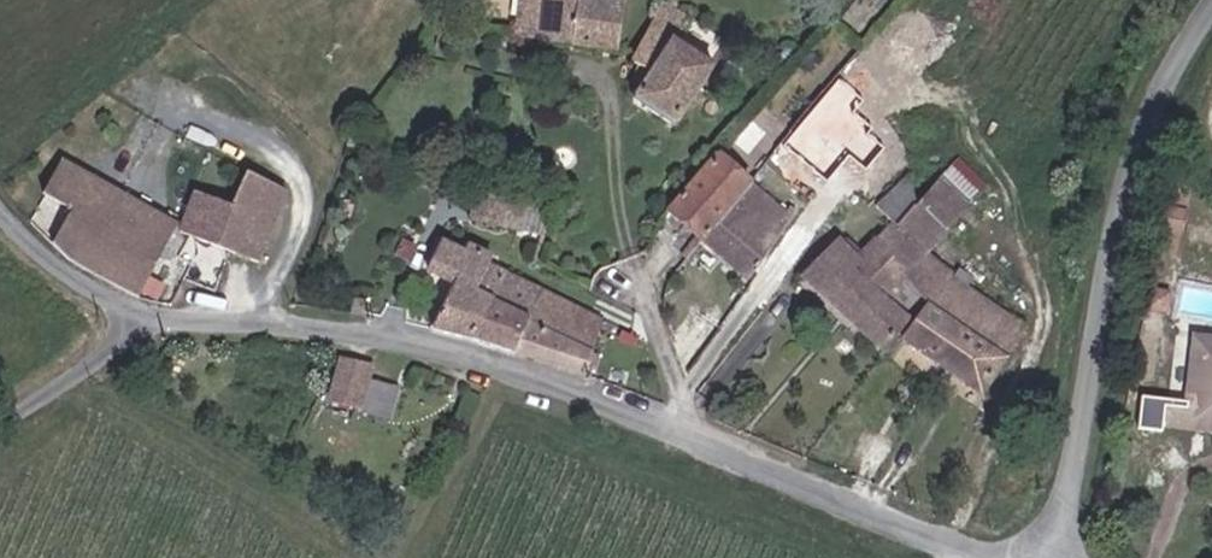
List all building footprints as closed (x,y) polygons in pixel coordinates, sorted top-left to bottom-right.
[(553,31),(633,42),(639,0),(558,0),(553,31)] [(683,0),(675,0),(642,52),(647,56),(647,76),(639,87),(675,119),(719,63),(682,31),(697,11),(683,0)] [(714,164),(680,208),(717,238),(745,200),(764,174),(735,142),(714,164)] [(82,203),(58,245),(142,292),(179,225),(70,154),(53,181),(82,203)] [(952,157),(935,176),(960,198),(977,180),(952,157)] [(810,267),(882,353),(905,322),(882,299),(901,274),(904,270),(887,243),(921,201),(920,193),(916,161),(880,202),(897,218),(863,254),(843,234),(810,267)] [(294,192),(250,173),(234,208),(221,236),(264,253),(294,192)] [(923,307),(998,359),(1018,326),(918,252),(960,198),(935,176),(920,193),(921,201),(887,243),(904,270),(901,274),(918,304),(923,307)] [(745,200),(717,238),(757,271),(783,240),(802,217),(778,190),(760,212),(745,200)] [(185,219),(221,236),(234,208),(197,191),(185,219)] [(527,210),(475,194),(468,213),(520,230),(527,210)] [(432,325),(479,334),(508,271),(491,263),(493,259),(469,248),(466,254),(437,241),(426,269),(452,280),(432,325)] [(508,271),(479,334),(514,346),(516,342),(539,285),(508,271)] [(588,369),(609,312),(539,285),(516,342),(588,369)] [(352,295),(351,314),(365,315),(366,297),(352,295)] [(978,397),(998,359),(923,307),(902,340),(978,397)] [(1188,399),(1211,402),(1211,310),(1199,308),(1191,380),(1168,377),(1166,396),(1188,399)] [(340,358),(317,358),(316,392),(339,393),(340,358)]
